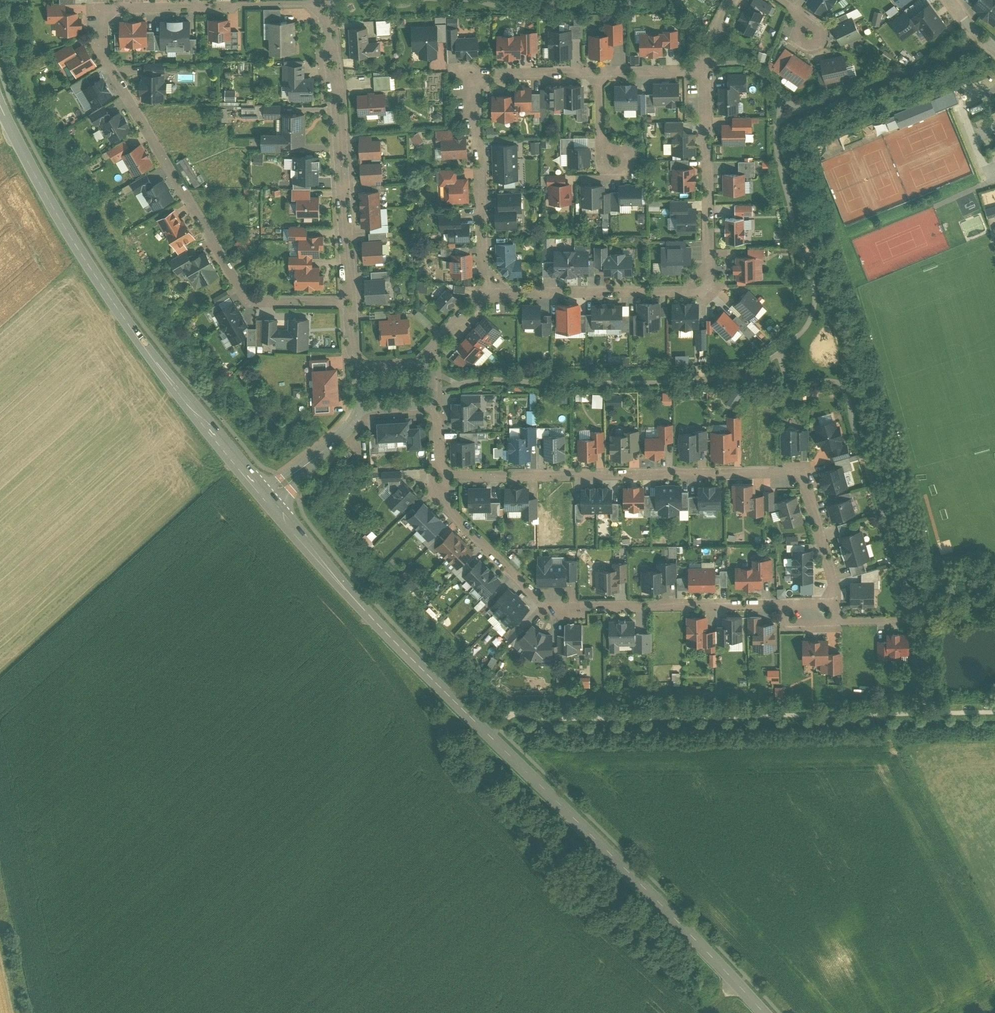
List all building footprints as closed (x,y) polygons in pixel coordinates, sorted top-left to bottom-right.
[(829,7),(820,0),(809,0),(805,5),(823,16),(829,7)] [(973,6),(993,24),(994,22),(994,0),(979,0),(973,6)] [(768,8),(753,1),(748,10),(760,15),(764,17),(768,8)] [(888,16),(896,11),(893,5),(884,11),(888,16)] [(911,19),(905,11),(888,23),(900,39),(915,28),(924,41),(943,27),(928,7),(911,19)] [(748,10),(745,8),(734,30),(750,37),(760,15),(748,10)] [(278,11),(262,11),(262,23),(267,23),(278,23),(278,11)] [(855,11),(845,15),(848,23),(852,22),(861,18),(855,11)] [(76,19),(76,14),(56,14),(56,26),(60,26),(60,36),(68,36),(68,33),(77,33),(77,28),(80,28),(80,19),(76,19)] [(230,18),(205,19),(206,40),(230,39),(230,18)] [(134,45),(134,22),(128,22),(121,23),(122,45),(134,45)] [(147,44),(147,22),(140,22),(134,22),(134,45),(147,44)] [(389,22),(374,23),(375,36),(389,35),(389,22)] [(848,23),(833,30),(839,46),(859,38),(852,22),(848,23)] [(176,46),(175,23),(160,24),(161,50),(168,50),(168,47),(176,46)] [(190,23),(175,23),(176,46),(185,46),(185,50),(191,50),(190,23)] [(278,23),(267,23),(268,54),(292,54),(292,23),(278,23)] [(435,24),(436,27),(437,42),(447,42),(447,30),(446,24),(435,24)] [(581,25),(570,25),(570,32),(570,40),(580,41),(581,25)] [(605,37),(588,37),(589,58),(610,58),(610,43),(621,43),(621,25),(605,25),(605,37)] [(413,28),(414,49),(421,49),(421,57),(436,56),(436,48),(437,48),(437,42),(436,27),(413,28)] [(457,29),(447,30),(447,42),(447,48),(457,48),(457,39),(458,39),(457,29)] [(363,30),(348,31),(350,58),(377,56),(376,43),(364,44),(363,30)] [(669,30),(634,32),(635,58),(662,57),(662,49),(670,49),(669,30)] [(537,31),(491,32),(491,63),(520,63),(520,55),(538,54),(537,31)] [(548,31),(548,44),(570,45),(570,40),(570,32),(548,31)] [(457,48),(458,56),(464,56),(464,57),(472,57),(472,56),(478,56),(477,39),(458,39),(457,39),(457,48)] [(569,59),(570,45),(548,44),(548,58),(569,59)] [(83,46),(65,57),(71,67),(72,66),(74,70),(73,71),(76,75),(93,65),(94,64),(83,46)] [(763,62),(765,53),(758,52),(756,60),(763,62)] [(782,53),(771,68),(778,73),(789,58),(782,53)] [(810,68),(791,55),(789,58),(778,73),(798,86),(810,68)] [(842,58),(815,64),(820,85),(847,78),(842,58)] [(299,62),(279,62),(280,100),(314,101),(313,79),(300,79),(299,62)] [(164,63),(146,63),(146,72),(148,72),(159,72),(164,72),(164,63)] [(159,72),(148,72),(148,76),(143,76),(143,82),(141,82),(141,92),(143,92),(143,99),(163,99),(163,92),(166,92),(166,83),(159,83),(159,72)] [(195,72),(178,73),(179,82),(195,81),(195,72)] [(726,89),(716,89),(717,114),(735,113),(735,94),(745,94),(744,76),(726,76),(726,89)] [(388,77),(371,78),(372,91),(388,90),(388,77)] [(100,78),(83,89),(93,106),(110,95),(107,90),(109,89),(104,83),(103,83),(100,78)] [(582,81),(561,82),(562,116),(575,116),(575,123),(590,123),(590,101),(582,102),(582,81)] [(539,117),(562,116),(561,82),(538,82),(539,117)] [(637,84),(609,84),(609,114),(637,114),(637,84)] [(678,84),(642,84),(643,115),(655,115),(655,106),(678,106),(678,84)] [(530,88),(512,89),(512,93),(513,112),(531,112),(530,88)] [(223,89),(222,100),(233,102),(234,91),(223,89)] [(501,123),(500,93),(487,94),(488,123),(501,123)] [(500,93),(501,123),(513,122),(513,112),(512,93),(500,93)] [(382,95),(355,96),(356,117),(383,115),(382,95)] [(928,100),(881,119),(888,134),(937,114),(935,110),(945,105),(940,95),(928,100)] [(279,134),(255,134),(256,156),(283,155),(282,148),(301,148),(300,113),(280,113),(280,107),(257,107),(257,120),(278,120),(279,134)] [(120,113),(110,119),(109,117),(101,122),(112,140),(115,139),(115,140),(121,136),(120,136),(130,130),(120,113)] [(729,128),(721,128),(721,145),(742,145),(742,135),(750,135),(749,120),(729,120),(729,128)] [(683,123),(665,124),(665,137),(671,136),(672,156),(693,155),(692,133),(684,133),(683,123)] [(453,130),(433,131),(434,159),(467,159),(466,136),(453,136),(453,130)] [(409,137),(413,145),(422,141),(418,132),(409,137)] [(383,135),(354,137),(356,160),(385,157),(383,135)] [(589,137),(558,137),(558,168),(589,168),(589,137)] [(119,152),(127,147),(123,140),(115,145),(119,152)] [(516,142),(490,143),(492,181),(518,180),(516,142)] [(538,153),(538,142),(530,142),(530,154),(538,153)] [(139,146),(124,155),(128,161),(127,161),(134,174),(139,171),(152,164),(148,157),(145,151),(144,151),(141,145),(139,146)] [(313,153),(287,154),(288,184),(313,184),(313,153)] [(204,180),(200,174),(197,176),(182,157),(174,163),(193,188),(204,180)] [(385,161),(356,163),(357,186),(387,184),(385,161)] [(733,173),(733,162),(723,163),(723,174),(733,173)] [(753,162),(738,162),(739,175),(753,175),(753,162)] [(686,169),(672,169),(672,190),(691,190),(691,169),(686,169)] [(455,170),(438,171),(438,187),(445,187),(445,202),(466,201),(465,180),(455,180),(455,170)] [(739,175),(722,175),(722,195),(739,194),(739,175)] [(570,176),(543,176),(544,206),(571,206),(570,176)] [(163,181),(152,187),(151,184),(143,189),(155,209),(156,208),(158,208),(164,204),(164,203),(173,198),(163,181)] [(599,184),(577,184),(577,209),(600,209),(599,184)] [(642,185),(613,185),(613,206),(642,205),(642,185)] [(355,189),(355,207),(379,206),(379,188),(355,189)] [(318,189),(290,190),(291,218),(319,217),(318,189)] [(497,195),(497,210),(514,209),(519,209),(518,194),(497,195)] [(647,211),(658,211),(658,202),(647,202),(647,211)] [(684,210),(684,202),(669,202),(669,217),(676,217),(676,232),(694,232),(694,210),(684,210)] [(752,205),(733,205),(734,220),(742,219),(742,213),(752,212),(752,205)] [(983,207),(985,220),(994,218),(994,205),(983,207)] [(355,207),(356,226),(380,225),(379,206),(355,207)] [(515,228),(514,209),(497,210),(493,210),(494,229),(515,228)] [(458,216),(440,217),(440,231),(447,231),(447,243),(466,242),(465,226),(458,226),(458,216)] [(734,220),(723,220),(724,244),(743,243),(742,219),(734,220)] [(179,220),(165,228),(170,236),(176,247),(193,237),(184,221),(181,223),(179,220)] [(292,243),(292,257),(312,256),(322,256),(321,233),(309,234),(309,224),(284,225),(284,243),(292,243)] [(385,237),(357,239),(360,267),(387,265),(385,237)] [(513,245),(495,245),(496,271),(505,279),(519,278),(519,260),(513,260),(513,245)] [(682,245),(655,246),(656,278),(683,276),(682,245)] [(571,278),(570,248),(551,249),(551,279),(571,278)] [(590,278),(590,248),(570,248),(571,278),(590,278)] [(471,252),(446,253),(447,279),(472,278),(471,252)] [(205,253),(196,258),(185,265),(193,280),(192,281),(196,288),(203,284),(211,280),(209,277),(216,273),(213,269),(214,268),(205,253)] [(601,253),(601,277),(632,277),(631,253),(601,253)] [(312,266),(312,256),(292,257),(284,257),(284,270),(289,270),(289,290),(324,289),(323,266),(312,266)] [(751,256),(731,256),(731,283),(752,282),(751,256)] [(389,280),(360,282),(362,310),(391,308),(389,280)] [(445,286),(426,306),(439,318),(458,298),(445,286)] [(747,290),(730,306),(746,323),(763,307),(747,290)] [(231,298),(208,312),(225,340),(248,325),(231,298)] [(580,302),(552,303),(553,334),(581,333),(580,302)] [(605,330),(604,303),(588,303),(589,330),(605,330)] [(621,330),(620,303),(604,303),(605,330),(621,330)] [(696,303),(671,304),(672,329),(697,328),(696,303)] [(660,304),(636,304),(636,316),(633,316),(633,334),(647,333),(646,328),(660,328),(660,304)] [(538,307),(520,307),(521,328),(534,328),(534,335),(546,335),(546,319),(538,320),(538,307)] [(724,309),(708,325),(725,342),(741,326),(724,309)] [(384,312),(368,313),(368,322),(385,321),(384,312)] [(482,314),(467,331),(487,348),(502,331),(482,314)] [(310,319),(282,318),(282,326),(270,325),(270,318),(252,317),(251,348),(264,348),(264,342),(275,343),(275,350),(309,352),(310,319)] [(406,319),(388,320),(391,349),(409,347),(406,319)] [(385,321),(374,322),(377,351),(391,349),(388,320),(385,321)] [(705,329),(696,329),(696,349),(706,349),(705,329)] [(467,331),(452,348),(472,365),(487,348),(467,331)] [(307,388),(336,386),(335,367),(328,368),(327,358),(305,360),(307,388)] [(336,386),(307,388),(309,417),(333,415),(332,405),(338,405),(336,386)] [(670,403),(670,392),(661,392),(660,403),(670,403)] [(601,407),(601,394),(590,393),(590,407),(601,407)] [(604,405),(619,405),(619,394),(604,394),(604,405)] [(457,403),(447,403),(447,433),(467,432),(467,426),(481,426),(481,395),(457,395),(457,403)] [(535,423),(535,410),(525,410),(525,423),(535,423)] [(726,433),(710,433),(711,460),(730,460),(729,440),(739,440),(738,417),(725,418),(726,433)] [(410,440),(408,419),(391,420),(393,441),(410,440)] [(393,441),(391,420),(376,421),(377,442),(393,441)] [(840,453),(832,421),(813,425),(815,434),(811,435),(814,447),(819,446),(820,450),(827,448),(829,455),(840,453)] [(656,437),(642,437),(642,459),(663,459),(663,445),(670,445),(670,426),(656,426),(656,437)] [(521,437),(507,437),(508,460),(526,459),(525,445),(534,445),(534,429),(521,429),(521,437)] [(677,436),(678,458),(694,458),(694,450),(703,449),(702,429),(690,430),(690,436),(677,436)] [(795,429),(778,430),(778,454),(795,454),(795,429)] [(621,437),(609,437),(609,461),(628,461),(628,452),(636,452),(636,432),(621,432),(621,437)] [(589,440),(576,440),(576,461),(592,461),(592,452),(601,452),(601,433),(589,433),(589,440)] [(565,436),(542,435),(542,461),(564,461),(565,436)] [(475,441),(449,442),(449,465),(476,464),(475,441)] [(492,446),(492,456),(502,456),(502,446),(492,446)] [(838,469),(815,475),(821,497),(844,490),(838,469)] [(401,470),(383,471),(383,481),(389,481),(400,481),(401,481),(401,470)] [(849,470),(842,471),(846,485),(853,483),(849,470)] [(397,504),(402,509),(416,495),(404,483),(402,484),(400,483),(400,481),(389,481),(389,491),(393,494),(387,500),(394,507),(397,504)] [(667,511),(666,483),(651,484),(652,512),(667,511)] [(682,511),(681,483),(666,483),(667,511),(682,511)] [(752,486),(731,486),(732,510),(745,510),(745,516),(762,516),(762,497),(752,497),(752,486)] [(644,487),(620,487),(620,513),(645,513),(644,487)] [(719,488),(697,488),(697,499),(697,511),(720,510),(719,488)] [(525,490),(502,491),(503,511),(521,510),(521,518),(535,518),(535,500),(525,500),(525,490)] [(485,512),(487,511),(487,502),(487,491),(466,492),(467,512),(485,512)] [(595,493),(595,514),(609,514),(609,505),(609,492),(595,493)] [(595,514),(595,493),(581,493),(581,506),(582,514),(595,514)] [(797,495),(773,502),(781,528),(804,521),(797,495)] [(697,511),(697,499),(688,500),(688,514),(698,514),(697,511)] [(847,499),(824,505),(829,524),(852,517),(847,499)] [(497,502),(487,502),(487,511),(485,512),(485,519),(498,519),(497,502)] [(409,519),(419,529),(434,514),(424,504),(409,519)] [(419,529),(429,539),(444,524),(434,514),(419,529)] [(834,537),(839,552),(861,546),(857,530),(834,537)] [(462,542),(452,532),(437,547),(447,557),(462,542)] [(363,534),(359,538),(367,547),(372,543),(363,534)] [(472,552),(462,542),(447,557),(457,567),(472,552)] [(667,546),(668,556),(676,556),(675,546),(667,546)] [(839,552),(843,567),(865,561),(861,546),(839,552)] [(812,549),(788,550),(789,566),(812,565),(812,549)] [(546,557),(537,557),(537,587),(563,587),(563,579),(573,579),(573,561),(559,561),(559,570),(546,570),(546,557)] [(753,569),(733,569),(734,589),(761,589),(760,579),(768,579),(767,560),(752,560),(753,569)] [(490,571),(480,561),(465,576),(475,586),(490,571)] [(612,572),(595,572),(594,593),(614,593),(614,583),(625,583),(625,565),(612,565),(612,572)] [(812,565),(789,566),(789,582),(812,581),(812,565)] [(657,574),(641,574),(641,590),(659,590),(659,583),(670,583),(670,566),(657,566),(657,574)] [(700,592),(700,566),(684,567),(685,593),(700,592)] [(715,592),(715,566),(700,566),(700,592),(715,592)] [(500,581),(490,571),(475,586),(485,595),(500,581)] [(875,580),(844,581),(845,608),(875,607),(875,580)] [(499,619),(518,599),(508,589),(487,610),(492,615),(493,614),(499,619)] [(528,608),(518,599),(499,619),(504,624),(502,626),(507,630),(528,608)] [(741,615),(717,616),(718,642),(741,642),(741,615)] [(759,616),(746,616),(746,643),(751,643),(751,652),(775,652),(775,623),(759,623),(759,616)] [(711,618),(683,618),(683,649),(711,650),(711,618)] [(635,623),(609,623),(609,653),(616,653),(616,645),(633,645),(633,654),(649,654),(649,634),(635,634),(635,623)] [(576,652),(576,647),(583,647),(582,625),(565,626),(565,635),(566,652),(576,652)] [(511,634),(509,639),(518,648),(522,645),(518,641),(526,632),(519,626),(511,634)] [(532,656),(541,635),(532,626),(526,632),(518,641),(522,645),(526,649),(524,652),(532,656)] [(884,639),(875,639),(876,661),(887,660),(887,656),(907,655),(907,631),(884,632),(884,639)] [(552,646),(552,635),(541,635),(532,656),(541,659),(543,656),(552,656),(552,646)] [(558,635),(558,646),(558,653),(566,652),(565,635),(558,635)] [(828,637),(799,638),(800,665),(817,664),(817,674),(836,673),(835,650),(829,650),(828,637)] [(708,666),(716,665),(716,653),(708,653),(708,666)] [(486,666),(491,668),(496,658),(490,656),(486,666)] [(765,681),(778,681),(778,669),(765,669),(765,681)] [(579,686),(588,686),(587,677),(578,677),(579,686)] [(782,687),(773,687),(773,699),(782,699),(782,687)]
